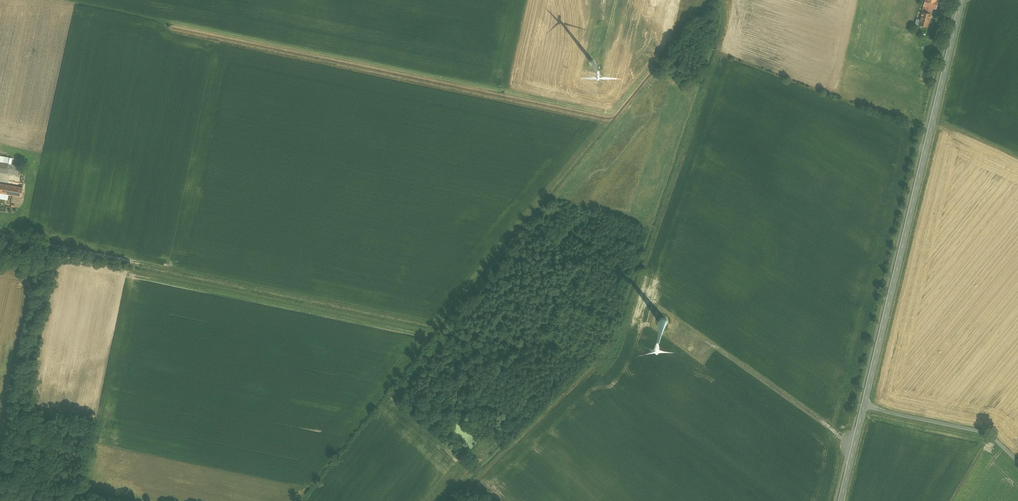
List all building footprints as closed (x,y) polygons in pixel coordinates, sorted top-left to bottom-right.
[(923,11),(931,13),(933,7),(936,8),(938,0),(926,0),(923,11)] [(931,13),(923,11),(919,24),(928,27),(931,13)] [(0,155),(0,171),(6,172),(8,163),(9,157),(0,155)] [(20,165),(8,163),(6,172),(18,174),(20,165)] [(0,183),(0,193),(8,194),(21,196),(23,187),(0,183)]
